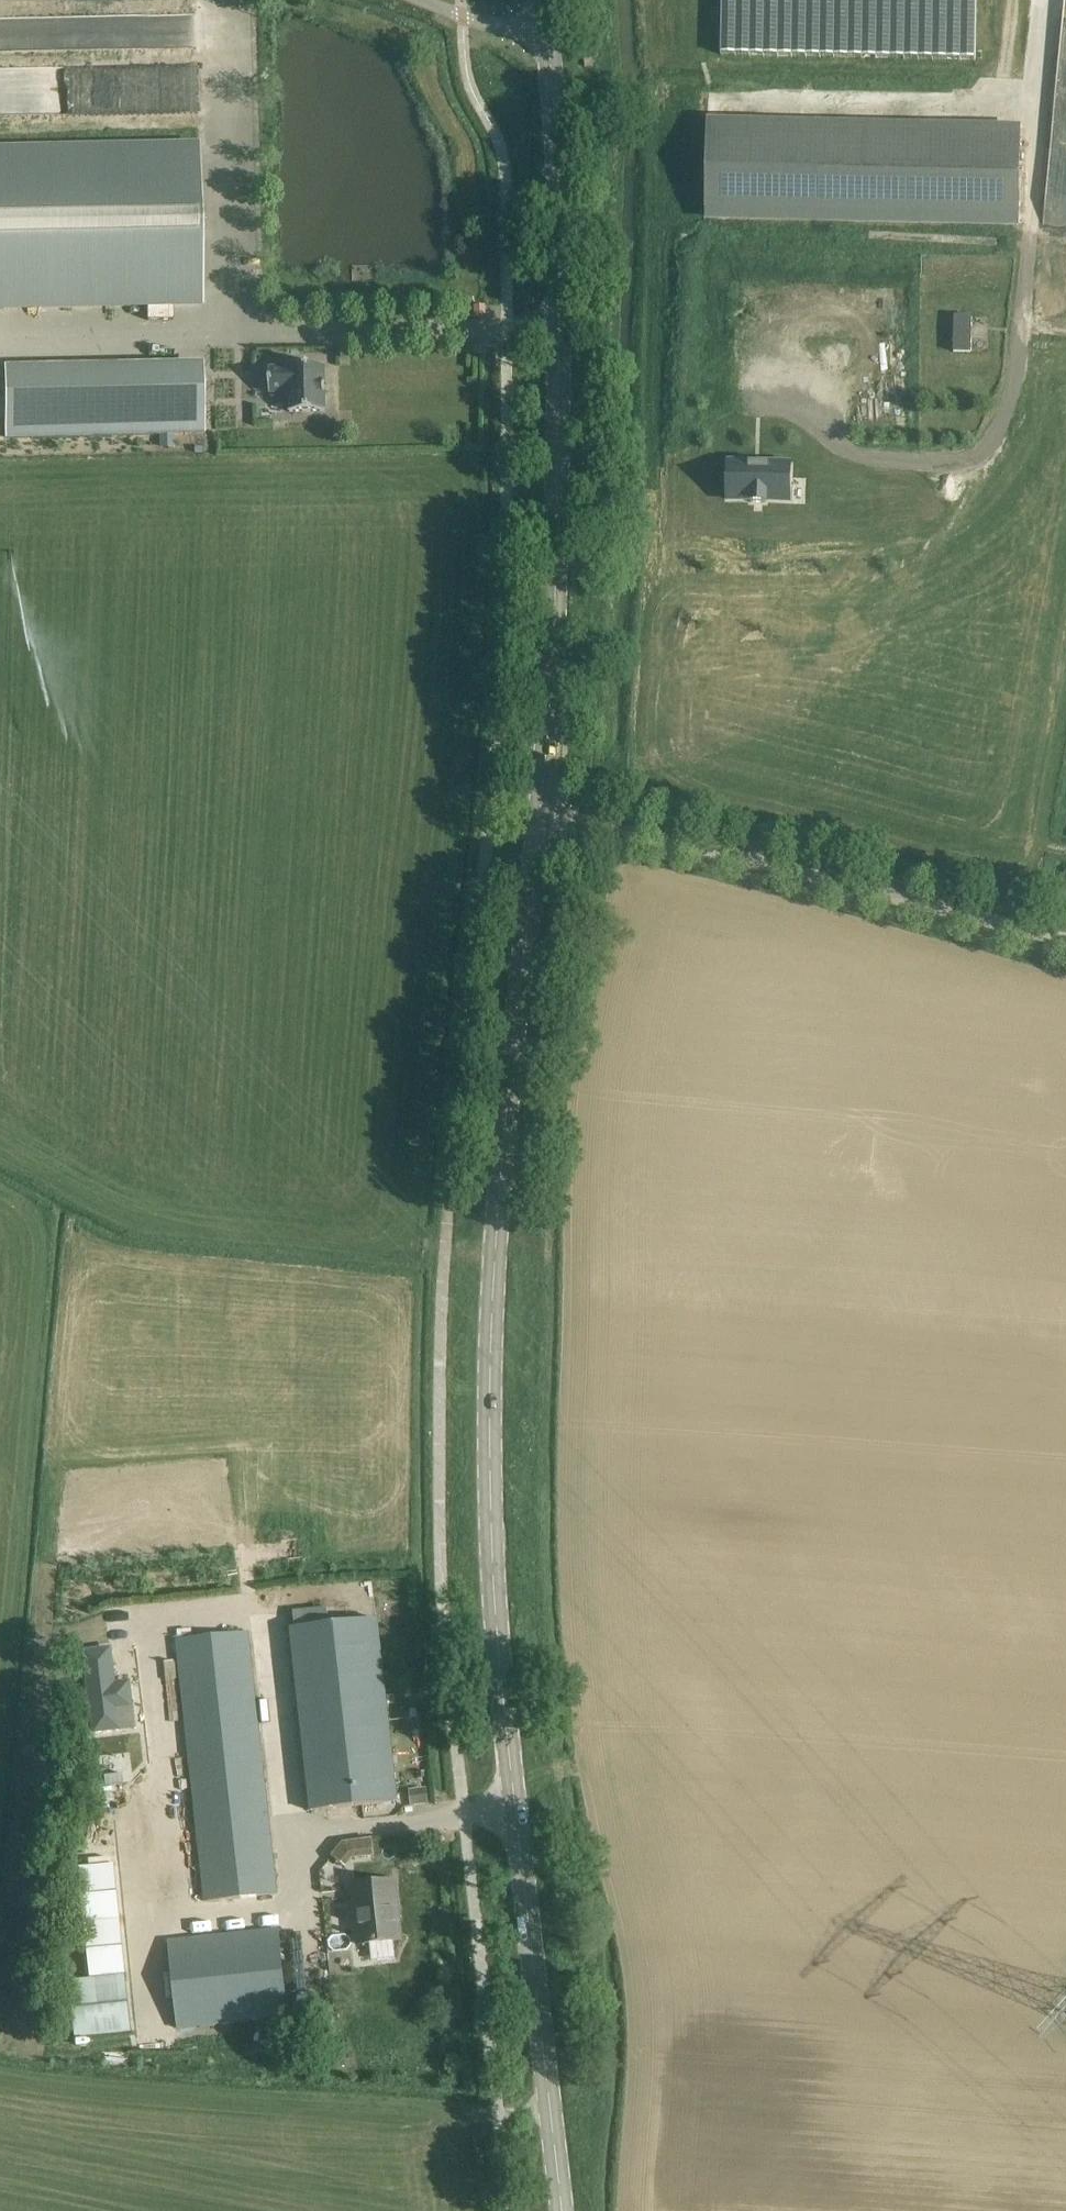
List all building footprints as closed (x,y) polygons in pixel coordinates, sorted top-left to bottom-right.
[(720,54),(975,59),(977,0),(721,0),(720,54)] [(0,22),(0,51),(52,50),(52,51),(181,48),(181,63),(195,63),(194,43),(195,43),(195,18),(0,22)] [(171,105),(199,105),(198,66),(170,66),(171,105)] [(1019,131),(710,124),(708,217),(1017,223),(1019,131)] [(199,149),(0,153),(0,306),(202,302),(199,149)] [(954,352),(971,353),(972,317),(955,317),(954,352)] [(290,393),(290,412),(325,412),(324,366),(289,366),(289,369),(269,369),(270,393),(290,393)] [(4,372),(5,439),(158,435),(173,435),(204,434),(203,368),(4,372)] [(158,435),(158,446),(173,446),(173,435),(158,435)] [(754,502),(754,505),(769,505),(769,503),(793,503),(794,467),(731,465),(730,502),(754,502)] [(291,1629),(311,1812),(398,1802),(378,1620),(291,1629)] [(175,1640),(204,1904),(278,1896),(249,1633),(175,1640)] [(93,1731),(120,1728),(117,1706),(132,1704),(129,1678),(114,1680),(109,1644),(83,1647),(93,1731)] [(123,1774),(105,1776),(106,1785),(124,1783),(123,1774)] [(428,1803),(427,1788),(412,1790),(414,1805),(428,1803)] [(359,1839),(361,1856),(374,1854),(372,1838),(359,1839)] [(82,1877),(93,1979),(66,1981),(72,2037),(132,2031),(126,1976),(128,1976),(117,1873),(82,1877)] [(398,1941),(395,1910),(398,1910),(395,1881),(353,1886),(359,1945),(398,1941)] [(168,1941),(177,2031),(290,2019),(280,1929),(168,1941)]
